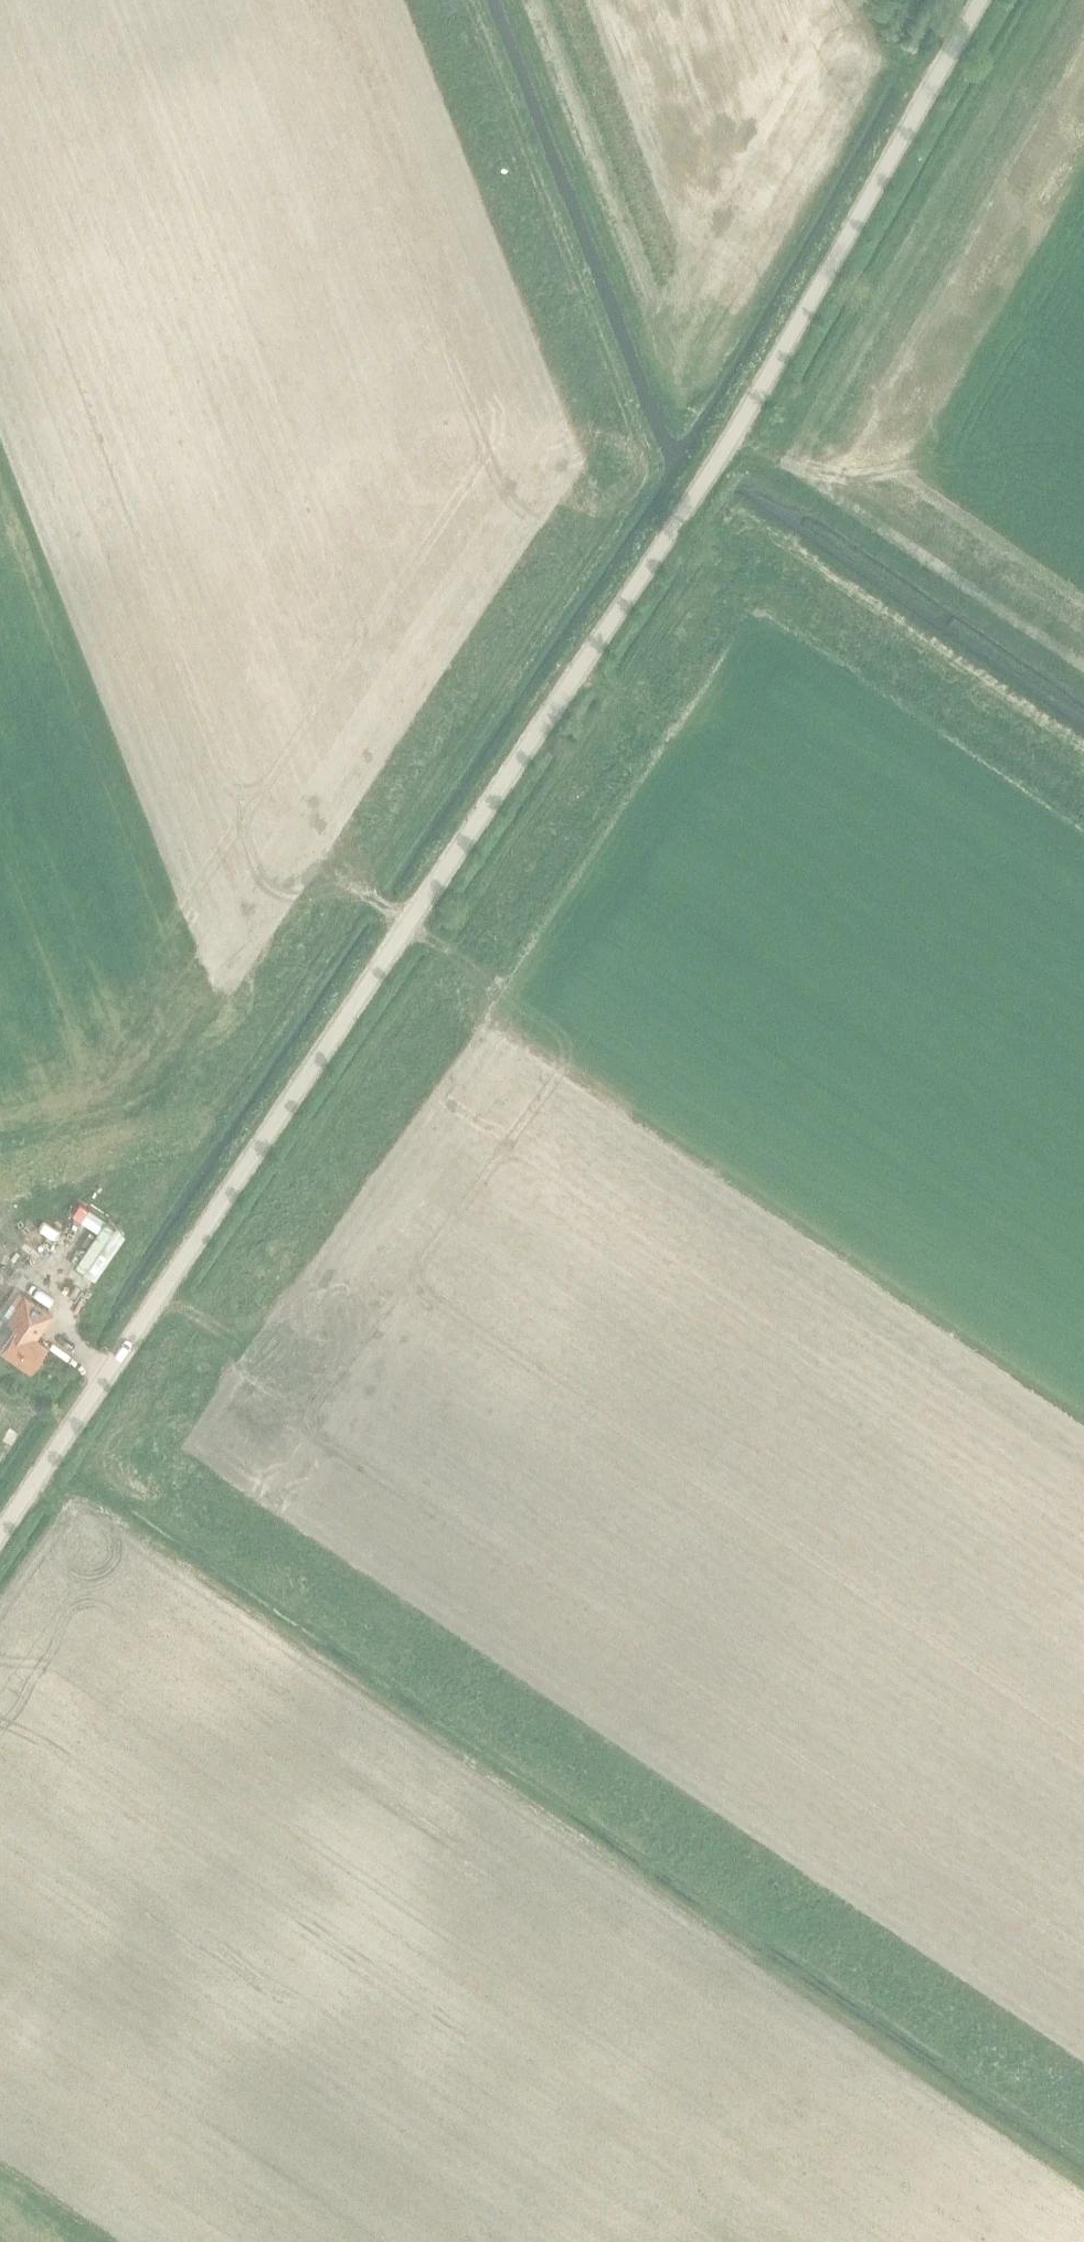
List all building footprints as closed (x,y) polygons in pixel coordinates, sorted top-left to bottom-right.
[(39,1324),(42,1327),(52,1312),(24,1294),(7,1319),(16,1325),(0,1348),(31,1369),(47,1345),(32,1334),(39,1324)]
